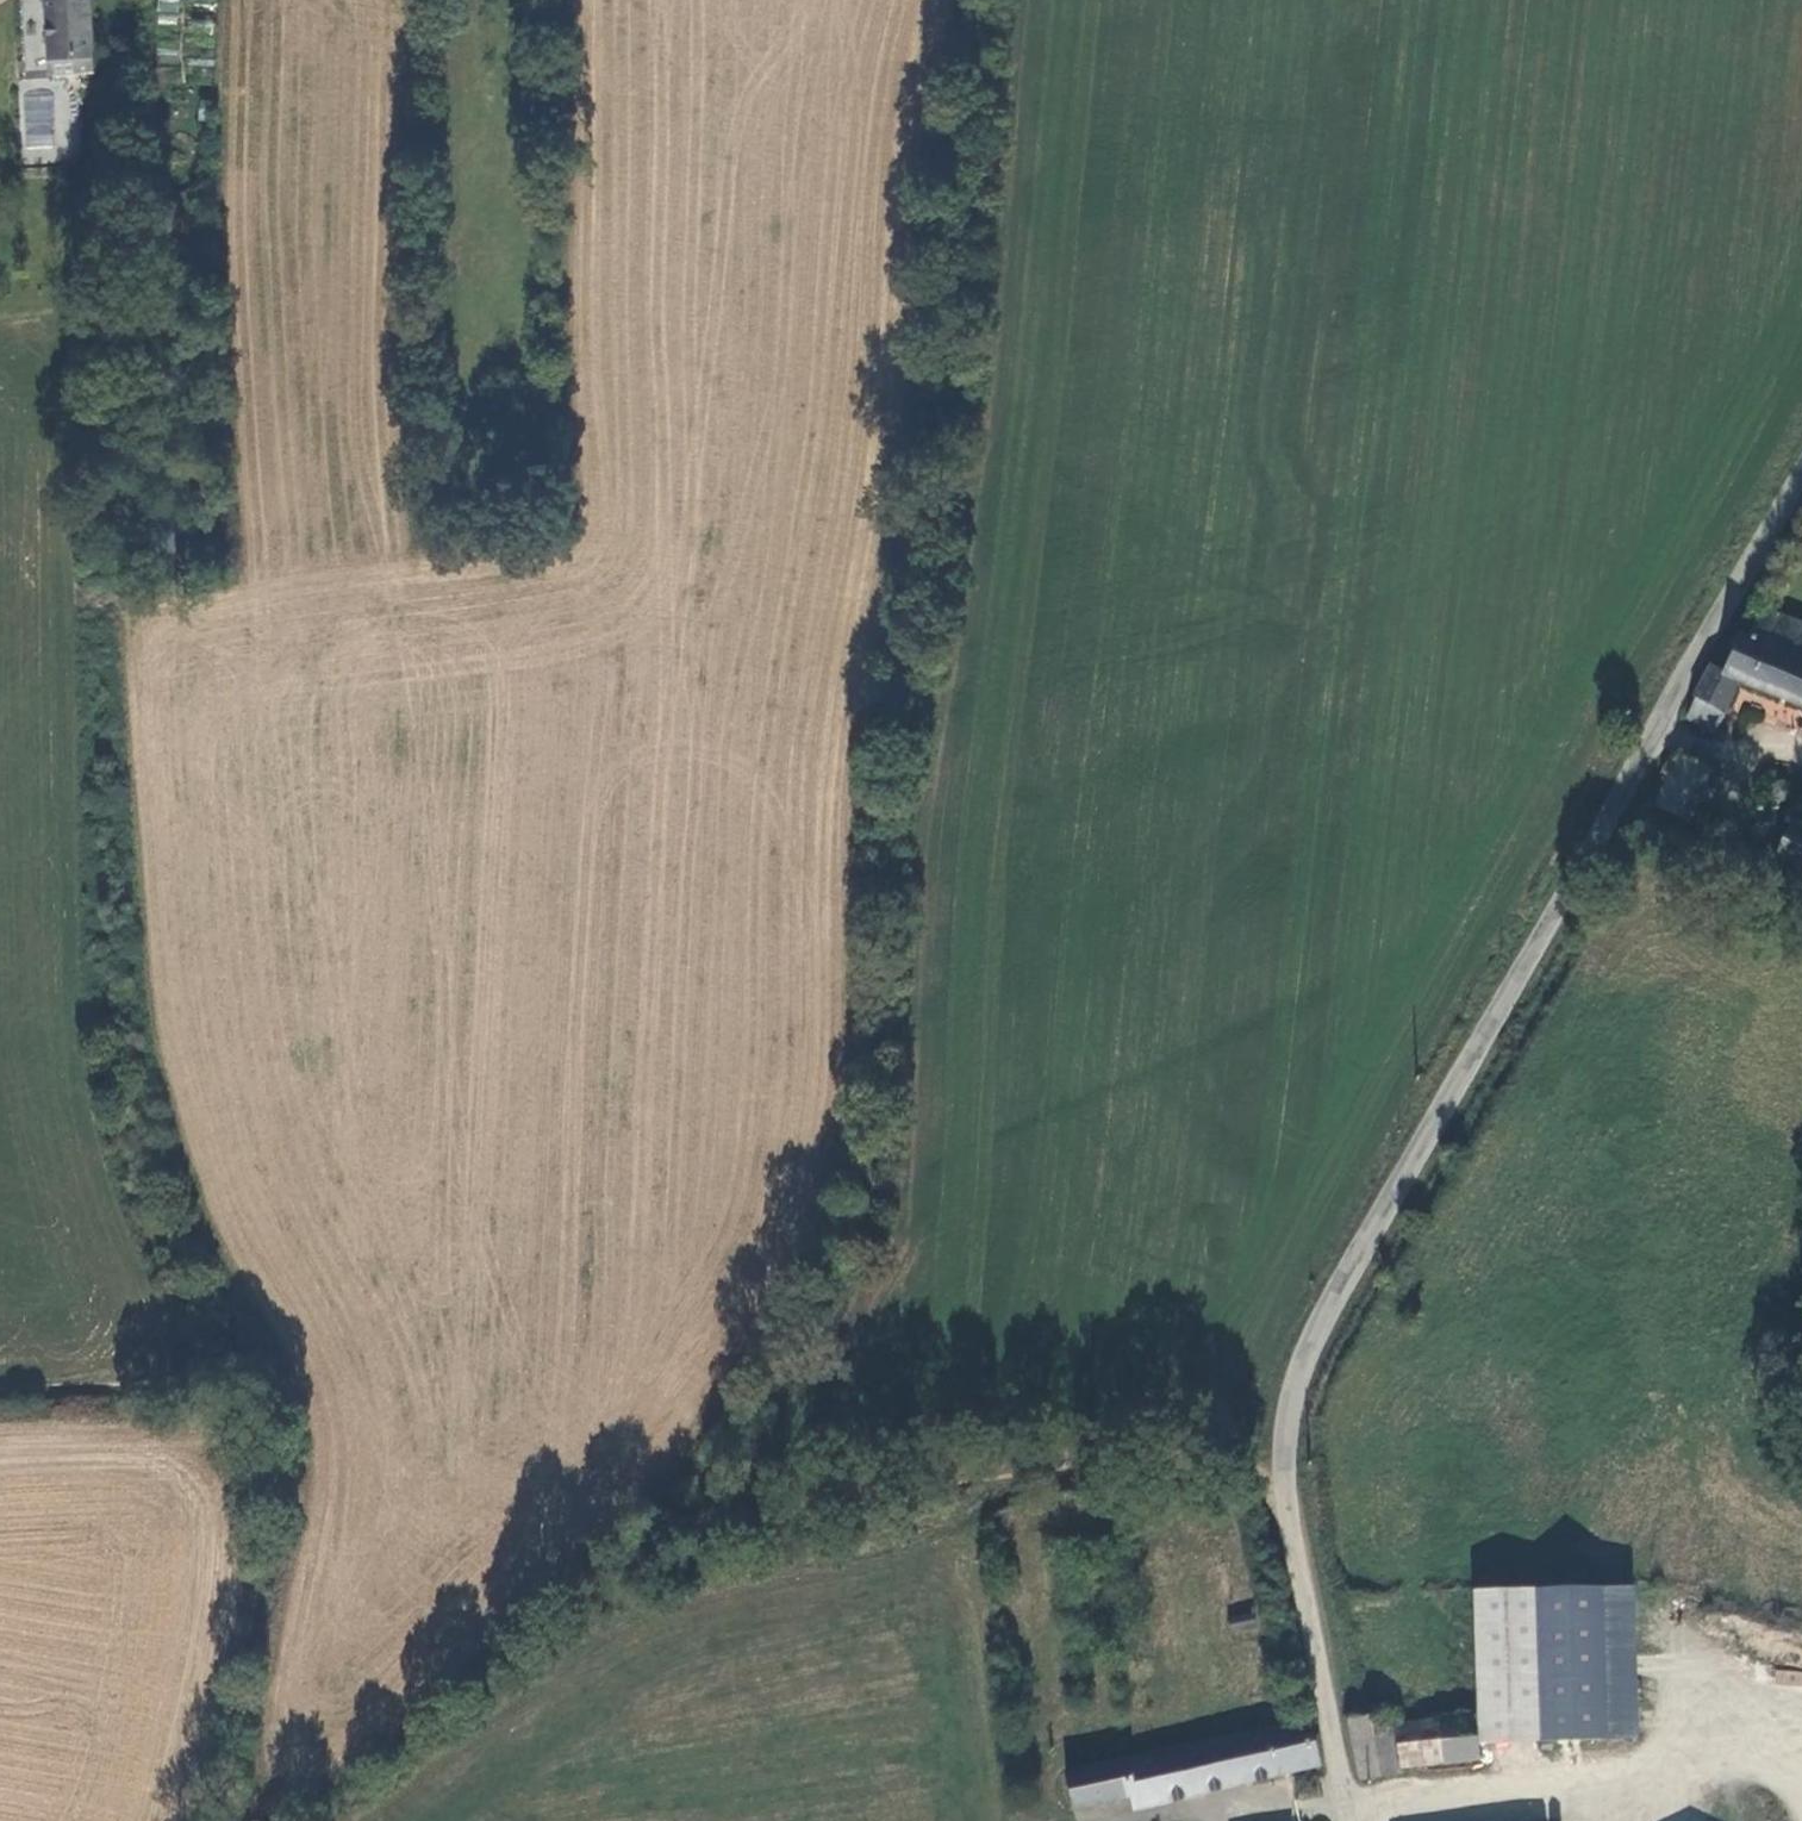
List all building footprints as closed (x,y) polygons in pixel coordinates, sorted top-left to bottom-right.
[(94,83),(94,50),(91,0),(49,0),(52,84),(94,83)] [(156,22),(177,24),(179,0),(158,0),(156,22)] [(1727,667),(1704,716),(1736,726),(1758,679),(1801,694),(1801,613),(1775,604),(1763,638),(1751,634),(1735,669),(1727,667)] [(1726,768),(1690,752),(1658,826),(1693,843),(1726,768)] [(1800,780),(1795,775),(1786,774),(1779,781),(1779,789),(1783,797),(1793,797),(1800,790),(1800,780)] [(1792,850),(1801,854),(1801,830),(1792,850)] [(1624,1586),(1526,1587),(1532,1739),(1632,1736),(1624,1586)] [(1526,1587),(1463,1589),(1467,1713),(1471,1743),(1532,1739),(1526,1587)] [(1393,1768),(1387,1722),(1384,1711),(1342,1719),(1352,1770),(1362,1779),(1395,1773),(1393,1768)] [(1471,1743),(1467,1713),(1433,1716),(1439,1762),(1473,1757),(1471,1743)] [(1393,1768),(1439,1762),(1433,1716),(1387,1722),(1393,1768)] [(1136,1806),(1323,1770),(1310,1721),(1197,1742),(1067,1769),(1074,1804),(1134,1792),(1136,1806)]
